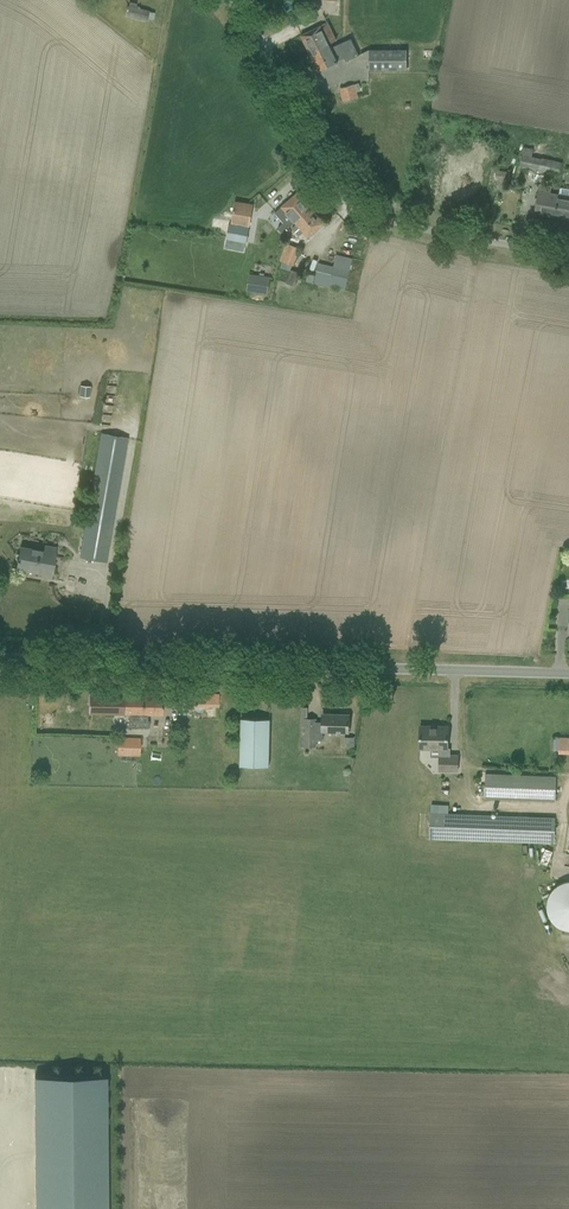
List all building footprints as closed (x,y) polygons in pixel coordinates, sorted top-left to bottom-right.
[(127,16),(147,21),(147,19),(153,20),(154,12),(136,8),(137,4),(130,2),(129,6),(127,6),(126,8),(129,9),(127,16)] [(301,35),(310,53),(329,44),(337,40),(329,22),(301,35)] [(310,53),(319,71),(338,62),(338,61),(344,58),(345,61),(359,54),(351,38),(331,48),(329,44),(310,53)] [(370,50),(370,70),(407,70),(407,49),(370,50)] [(340,87),(344,102),(358,98),(354,84),(342,88),(342,87),(340,87)] [(524,146),(521,167),(561,173),(563,161),(533,156),(535,148),(524,146)] [(496,170),(495,178),(510,182),(512,173),(496,170)] [(540,184),(535,213),(555,216),(558,195),(551,194),(552,187),(540,184)] [(278,228),(284,235),(290,230),(289,228),(295,222),(311,208),(298,193),(275,212),(284,223),(278,228)] [(555,216),(568,219),(568,197),(558,195),(555,216)] [(225,247),(245,250),(253,204),(235,201),(231,224),(229,223),(225,247)] [(303,232),(308,237),(324,223),(311,208),(295,222),(296,224),(292,228),(299,236),(303,232)] [(284,243),(282,262),(297,264),(299,245),(284,243)] [(315,284),(345,291),(353,257),(335,253),(333,266),(320,263),(315,284)] [(286,283),(293,285),(298,273),(291,270),(286,283)] [(247,291),(267,295),(270,277),(251,273),(247,291)] [(83,385),(81,396),(90,397),(91,386),(83,385)] [(80,557),(107,562),(107,559),(107,558),(128,437),(102,433),(80,557)] [(41,575),(51,577),(55,553),(54,555),(46,554),(47,551),(20,547),(18,559),(17,558),(16,561),(18,561),(17,568),(42,573),(41,575)] [(129,727),(150,727),(150,720),(148,720),(148,714),(162,715),(163,707),(163,695),(90,694),(89,713),(129,714),(129,727)] [(178,706),(219,706),(219,694),(178,694),(178,706)] [(306,718),(305,747),(315,747),(315,740),(323,740),(323,731),(348,731),(349,727),(349,715),(323,714),(323,722),(315,721),(315,719),(306,718)] [(240,766),(269,766),(270,731),(270,719),(241,718),(241,730),(240,766)] [(420,749),(446,749),(447,726),(420,726),(420,749)] [(560,736),(560,753),(568,753),(568,736),(560,736)] [(118,755),(140,756),(141,738),(118,737),(118,755)] [(345,746),(354,746),(355,737),(345,737),(345,746)] [(439,754),(439,772),(459,771),(459,754),(439,754)] [(486,797),(558,799),(558,775),(486,773),(486,797)] [(430,837),(553,843),(554,817),(431,812),(430,837)] [(551,892),(550,894),(549,896),(548,899),(547,902),(547,904),(547,907),(547,910),(548,912),(549,915),(550,917),(551,919),(553,921),(555,923),(557,925),(559,927),(561,928),(564,929),(566,929),(568,930),(568,881),(567,881),(565,882),(563,882),(560,883),(558,885),(556,886),(554,888),(553,890),(551,892)] [(108,1078),(36,1078),(36,1096),(37,1096),(37,1111),(36,1111),(36,1146),(37,1146),(37,1161),(36,1161),(36,1196),(37,1196),(37,1208),(108,1208),(108,1078)]
